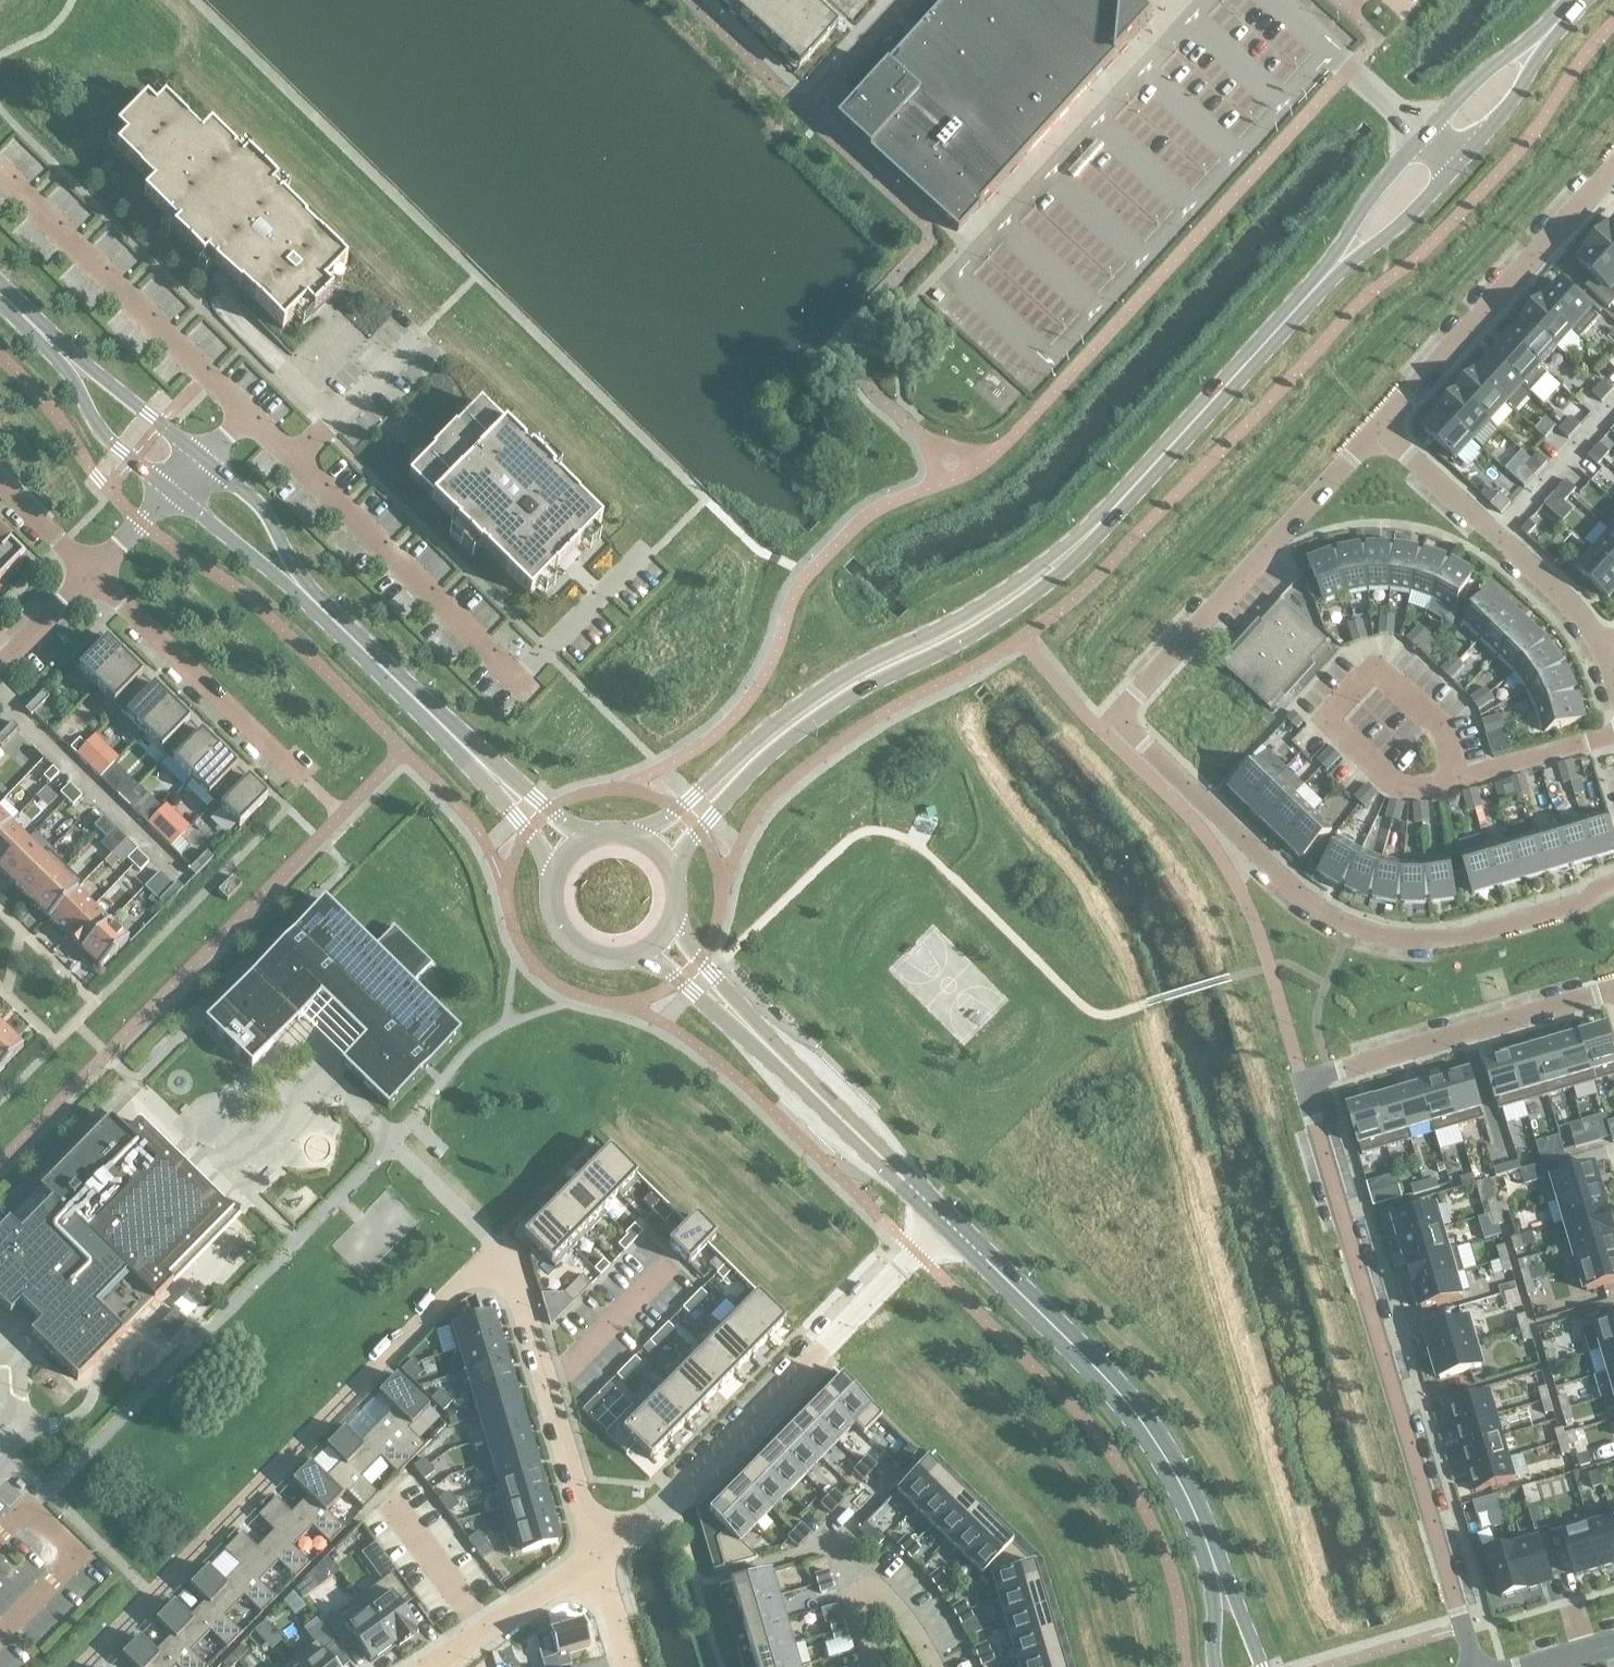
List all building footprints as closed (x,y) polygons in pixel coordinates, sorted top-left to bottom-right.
[(731,8),(733,5),(743,14),(740,17),(750,26),(752,23),(762,32),(760,34),(769,43),(772,41),(781,49),(779,52),(789,61),(791,58),(800,66),(798,69),(799,70),(837,28),(806,0),(722,0),(731,8)] [(1136,0),(945,0),(835,121),(957,232),(1148,23),(1154,17),(1144,8),(1136,0)] [(218,270),(238,289),(240,291),(241,290),(282,331),(295,318),(305,308),(313,315),(313,316),(316,312),(329,300),(332,297),(332,296),(324,289),(334,279),(347,265),(318,238),(305,225),(306,223),(274,191),(277,187),(247,158),(243,162),(211,129),(201,139),(187,125),(164,103),(155,112),(147,104),(146,104),(117,134),(126,142),(116,152),(139,174),(153,188),(144,197),(170,223),(177,230),(173,234),(203,263),(207,259),(214,266),(218,270)] [(1610,230),(1608,228),(1596,241),(1613,258),(1613,225),(1610,230)] [(1596,241),(1584,254),(1586,256),(1579,264),(1595,278),(1585,288),(1609,310),(1613,304),(1613,258),(1596,241)] [(1544,303),(1543,303),(1573,331),(1573,332),(1581,339),(1599,319),(1560,284),(1544,303)] [(1523,321),(1525,323),(1526,322),(1557,350),(1573,332),(1573,331),(1543,303),(1544,303),(1542,301),(1523,321)] [(1509,340),(1540,368),(1541,367),(1557,350),(1526,322),(1525,323),(1509,340)] [(252,334),(261,341),(253,349),(273,367),(287,353),(258,327),(252,334)] [(1509,340),(1493,359),(1523,387),(1530,394),(1549,374),(1541,367),(1540,368),(1509,340)] [(1493,359),(1477,376),(1476,377),(1507,405),(1523,387),(1493,359)] [(1507,405),(1476,377),(1477,376),(1475,374),(1457,394),(1490,423),(1507,405)] [(1598,388),(1608,396),(1613,390),(1604,381),(1598,388)] [(1602,403),(1608,396),(1598,388),(1593,394),(1602,403)] [(1442,414),(1443,414),(1473,442),(1490,423),(1457,394),(1440,413),(1442,414)] [(530,596),(537,589),(554,571),(555,572),(578,549),(577,548),(595,530),(601,523),(578,500),(578,499),(558,480),(557,480),(552,475),(529,453),(524,448),(525,447),(505,427),(504,428),(481,404),(472,413),(463,423),(456,429),(455,428),(444,439),(439,445),(432,451),(433,452),(427,459),(417,469),(409,477),(433,501),(432,501),(452,521),(453,520),(458,525),(481,548),(486,553),(485,553),(506,573),(530,596)] [(1456,461),(1473,442),(1443,414),(1442,414),(1425,433),(1456,461)] [(1581,427),(1571,418),(1565,424),(1575,433),(1581,427)] [(1559,431),(1569,440),(1575,433),(1565,424),(1559,431)] [(1594,451),(1604,460),(1610,453),(1600,444),(1594,451)] [(1588,458),(1598,466),(1604,460),(1594,451),(1588,458)] [(1532,461),(1541,470),(1547,463),(1538,455),(1532,461)] [(1541,470),(1532,461),(1526,468),(1535,477),(1541,470)] [(1576,490),(1566,481),(1561,488),(1570,497),(1576,490)] [(1555,494),(1564,503),(1570,497),(1561,488),(1555,494)] [(1487,489),(1481,495),(1491,504),(1497,498),(1487,489)] [(294,508),(306,518),(317,505),(305,495),(294,508)] [(1501,515),(1511,504),(1500,495),(1491,505),(1501,515)] [(1521,532),(1528,538),(1536,528),(1530,522),(1521,532)] [(1613,570),(1613,536),(1612,534),(1596,552),(1595,553),(1613,570)] [(5,579),(7,581),(21,567),(19,564),(23,560),(8,545),(5,549),(0,544),(0,584),(5,579)] [(1613,594),(1613,570),(1595,553),(1596,552),(1588,545),(1570,565),(1609,600),(1613,594)] [(1390,589),(1393,550),(1391,550),(1367,550),(1364,551),(1368,589),(1390,589)] [(1390,589),(1412,593),(1421,555),(1419,554),(1396,550),(1395,551),(1393,550),(1390,589)] [(1368,589),(1364,551),(1362,551),(1339,555),(1336,556),(1347,593),(1368,589)] [(1433,600),(1448,564),(1446,563),(1424,555),(1424,556),(1421,555),(1412,593),(1433,600)] [(1347,593),(1336,556),(1334,557),(1334,556),(1310,565),(1324,602),(1347,593)] [(1451,565),(1448,564),(1433,600),(1454,612),(1473,577),(1451,565)] [(1463,621),(1482,639),(1509,611),(1490,593),(1463,621)] [(1296,683),(1295,682),(1298,678),(1300,679),(1300,678),(1299,677),(1303,673),(1304,675),(1305,674),(1304,672),(1307,668),(1308,670),(1309,669),(1308,667),(1311,664),(1313,665),(1331,645),(1329,642),(1327,644),(1284,604),(1285,603),(1283,600),(1262,624),(1263,625),(1259,629),(1258,628),(1257,629),(1258,630),(1255,634),(1253,633),(1252,634),(1254,635),(1250,639),(1249,638),(1248,639),(1249,640),(1245,644),(1244,643),(1243,644),(1244,645),(1241,650),(1239,648),(1238,649),(1240,651),(1236,655),(1235,653),(1234,655),(1235,656),(1231,660),(1230,659),(1222,667),(1225,669),(1226,668),(1270,707),(1268,709),(1271,711),(1283,698),(1281,696),(1285,693),(1286,694),(1287,693),(1286,692),(1289,688),(1291,689),(1292,688),(1290,687),(1294,683),(1295,684),(1296,683)] [(1500,657),(1527,629),(1509,611),(1482,639),(1500,657)] [(1381,616),(1381,625),(1395,627),(1395,617),(1381,616)] [(1349,626),(1351,635),(1365,631),(1363,622),(1349,626)] [(1380,635),(1394,636),(1395,627),(1381,625),(1380,635)] [(1420,627),(1414,634),(1424,643),(1430,636),(1420,627)] [(1500,657),(1516,672),(1546,647),(1544,645),(1527,629),(1500,657)] [(1354,644),(1367,640),(1365,631),(1351,635),(1354,644)] [(1407,641),(1418,650),(1424,643),(1414,634),(1407,641)] [(99,635),(71,664),(96,688),(124,659),(99,635)] [(1547,649),(1546,647),(1516,672),(1529,690),(1562,670),(1561,668),(1547,649)] [(1454,658),(1448,664),(1458,674),(1464,667),(1454,658)] [(148,683),(141,676),(124,659),(96,688),(120,711),(148,683)] [(1441,671),(1452,681),(1458,674),(1448,664),(1441,671)] [(1529,690),(1538,710),(1575,696),(1574,694),(1564,672),(1562,670),(1529,690)] [(171,706),(155,689),(148,683),(120,711),(143,734),(171,706)] [(1486,689),(1479,694),(1487,706),(1494,700),(1486,689)] [(43,692),(25,711),(31,717),(49,698),(43,692)] [(1471,700),(1479,711),(1487,706),(1479,694),(1471,700)] [(1576,698),(1575,696),(1538,710),(1545,733),(1583,723),(1576,698)] [(195,729),(179,713),(171,706),(143,734),(167,758),(195,729)] [(1304,723),(1294,713),(1287,720),(1297,730),(1304,723)] [(1491,720),(1496,733),(1504,730),(1500,717),(1491,720)] [(1482,722),(1487,736),(1496,733),(1491,720),(1482,722)] [(13,723),(0,736),(0,747),(1,748),(19,729),(13,723)] [(167,758),(159,765),(183,789),(191,781),(219,752),(211,745),(195,729),(167,758)] [(17,736),(7,751),(29,765),(39,750),(17,736)] [(86,746),(79,740),(70,749),(76,755),(86,746)] [(91,742),(77,756),(76,756),(90,770),(105,755),(91,742)] [(1331,749),(1324,756),(1334,766),(1341,759),(1331,749)] [(219,752),(191,781),(214,804),(242,775),(219,752)] [(1334,766),(1324,756),(1318,763),(1328,772),(1334,766)] [(1250,806),(1278,778),(1259,760),(1232,788),(1250,806)] [(1572,763),(1558,766),(1561,775),(1574,771),(1572,763)] [(50,784),(59,774),(52,768),(43,778),(50,784)] [(24,770),(0,796),(12,806),(35,781),(24,770)] [(1577,781),(1574,771),(1561,775),(1564,784),(1577,781)] [(239,828),(267,799),(242,775),(214,804),(223,812),(234,824),(239,828)] [(1524,777),(1511,780),(1513,789),(1527,786),(1524,777)] [(1295,796),(1278,778),(1250,806),(1268,824),(1295,796)] [(66,800),(76,791),(69,785),(60,794),(66,800)] [(1368,785),(1362,792),(1372,802),(1378,795),(1368,785)] [(124,802),(133,792),(127,786),(117,795),(124,802)] [(1529,795),(1527,786),(1513,789),(1516,798),(1529,795)] [(1477,790),(1463,794),(1466,803),(1479,799),(1477,790)] [(66,800),(73,806),(82,797),(76,791),(66,800)] [(133,792),(124,802),(130,808),(139,798),(133,792)] [(1372,802),(1362,792),(1355,799),(1365,809),(1372,802)] [(1295,796),(1268,824),(1286,841),(1313,813),(1295,796)] [(1482,808),(1479,799),(1466,803),(1469,812),(1482,808)] [(1391,801),(1388,810),(1402,814),(1404,805),(1391,801)] [(1428,804),(1414,805),(1415,815),(1428,814),(1428,804)] [(147,825),(171,848),(186,832),(163,809),(147,825)] [(1402,814),(1388,810),(1386,819),(1399,823),(1402,814)] [(1332,831),(1313,813),(1286,841),(1305,859),(1332,831)] [(1582,821),(1593,858),(1613,852),(1613,838),(1607,813),(1582,821)] [(1429,823),(1428,814),(1415,815),(1415,824),(1429,823)] [(10,825),(0,815),(0,834),(10,825)] [(100,833),(109,824),(103,818),(94,827),(100,833)] [(1593,858),(1582,821),(1558,828),(1569,866),(1593,858)] [(109,824),(100,833),(106,839),(115,830),(109,824)] [(26,841),(10,825),(0,834),(0,868),(26,841)] [(1558,828),(1534,835),(1545,873),(1569,866),(1558,828)] [(1545,873),(1534,835),(1510,842),(1521,880),(1545,873)] [(1343,886),(1345,887),(1362,852),(1341,840),(1321,873),(1343,886)] [(0,868),(0,871),(15,886),(49,851),(48,851),(42,857),(26,841),(0,868)] [(1498,887),(1521,880),(1510,842),(1487,849),(1498,887)] [(1498,887),(1487,849),(1462,857),(1473,894),(1498,887)] [(134,866),(143,857),(136,850),(127,860),(134,866)] [(32,903),(66,868),(49,851),(15,886),(32,903)] [(1369,896),(1372,897),(1382,860),(1362,852),(1345,887),(1347,888),(1369,897),(1369,896)] [(189,871),(195,877),(213,859),(207,853),(189,871)] [(134,866),(140,872),(149,863),(143,857),(134,866)] [(1382,860),(1372,897),(1374,898),(1397,902),(1400,902),(1403,864),(1382,860)] [(1425,864),(1428,902),(1431,902),(1431,903),(1456,898),(1450,860),(1425,864)] [(1426,903),(1428,902),(1425,864),(1403,864),(1400,902),(1402,902),(1402,903),(1426,903)] [(49,919),(83,884),(66,868),(32,903),(49,919)] [(159,902),(173,887),(159,873),(144,888),(152,896),(148,901),(154,907),(159,902)] [(242,886),(232,877),(218,892),(227,902),(242,886)] [(83,884),(49,919),(65,936),(93,907),(78,891),(83,885),(83,884)] [(183,890),(177,884),(173,887),(159,902),(165,908),(183,890)] [(324,901),(205,1025),(252,1070),(321,998),(327,991),(370,1033),(341,1063),(388,1108),(460,1034),(411,986),(405,992),(367,955),(373,949),(324,901)] [(82,952),(110,924),(93,907),(65,936),(82,952)] [(100,970),(128,941),(110,924),(82,952),(100,970)] [(1596,1083),(1613,1078),(1613,1052),(1607,1028),(1582,1035),(1596,1083)] [(0,1036),(0,1072),(23,1048),(5,1031),(0,1036)] [(1572,1090),(1596,1083),(1582,1035),(1558,1042),(1572,1090)] [(1572,1090),(1558,1042),(1534,1049),(1548,1097),(1572,1090)] [(1548,1097),(1534,1049),(1510,1056),(1524,1104),(1548,1097)] [(1524,1104),(1510,1056),(1485,1064),(1499,1111),(1524,1104)] [(1470,1073),(1445,1080),(1459,1128),(1484,1120),(1470,1073)] [(1421,1087),(1435,1135),(1459,1128),(1445,1080),(1421,1087)] [(1397,1094),(1411,1142),(1412,1141),(1409,1131),(1431,1125),(1434,1135),(1435,1135),(1421,1087),(1397,1094)] [(1373,1101),(1387,1149),(1411,1142),(1397,1094),(1373,1101)] [(1373,1101),(1348,1108),(1363,1156),(1387,1149),(1373,1101)] [(0,1231),(0,1305),(10,1315),(21,1303),(42,1323),(30,1335),(77,1381),(172,1283),(168,1279),(233,1212),(240,1215),(240,1214),(217,1203),(137,1125),(127,1135),(111,1119),(0,1231)] [(1586,1136),(1588,1145),(1601,1141),(1598,1133),(1586,1136)] [(1588,1145),(1586,1136),(1573,1140),(1576,1148),(1588,1145)] [(591,1168),(619,1195),(637,1177),(609,1149),(601,1158),(600,1157),(598,1159),(598,1160),(594,1164),(592,1166),(591,1168)] [(1555,1161),(1552,1153),(1540,1157),(1542,1165),(1555,1161)] [(1506,1166),(1509,1175),(1521,1171),(1519,1163),(1506,1166)] [(1599,1189),(1593,1165),(1562,1174),(1555,1176),(1551,1163),(1521,1171),(1526,1185),(1553,1177),(1560,1201),(1599,1189)] [(1443,1164),(1437,1166),(1439,1173),(1445,1172),(1443,1164)] [(1509,1175),(1506,1166),(1494,1170),(1496,1178),(1509,1175)] [(581,1178),(574,1185),(602,1212),(619,1195),(591,1168),(589,1169),(587,1171),(583,1176),(582,1176),(580,1177),(581,1178)] [(1473,1176),(1460,1180),(1463,1188),(1476,1185),(1473,1176)] [(1424,1184),(1426,1192),(1439,1189),(1436,1180),(1424,1184)] [(1414,1196),(1426,1192),(1424,1184),(1411,1188),(1414,1196)] [(586,1229),(602,1212),(574,1185),(573,1186),(572,1185),(570,1188),(571,1188),(567,1192),(565,1192),(564,1194),(564,1195),(558,1201),(586,1229)] [(1399,1187),(1390,1189),(1394,1202),(1402,1199),(1399,1187)] [(1560,1201),(1567,1223),(1607,1211),(1607,1210),(1606,1210),(1599,1189),(1560,1201)] [(1491,1215),(1500,1212),(1498,1206),(1496,1200),(1488,1202),(1491,1215)] [(541,1218),(569,1246),(586,1229),(558,1201),(556,1203),(556,1202),(554,1204),(554,1205),(550,1209),(549,1209),(547,1211),(548,1211),(541,1218)] [(658,1217),(667,1208),(661,1202),(652,1211),(658,1217)] [(1510,1215),(1506,1203),(1498,1205),(1502,1218),(1510,1215)] [(1395,1211),(1397,1217),(1416,1211),(1414,1205),(1395,1211)] [(1401,1241),(1441,1230),(1434,1206),(1416,1211),(1397,1217),(1394,1218),(1401,1241)] [(667,1208),(658,1217),(664,1223),(673,1214),(667,1208)] [(1567,1223),(1573,1246),(1613,1234),(1607,1211),(1567,1223)] [(1491,1215),(1495,1228),(1503,1225),(1501,1219),(1500,1212),(1491,1215)] [(569,1246),(541,1218),(540,1220),(539,1219),(537,1221),(538,1222),(534,1226),(532,1226),(531,1228),(523,1237),(551,1264),(569,1246)] [(695,1218),(668,1245),(670,1248),(679,1257),(680,1257),(688,1265),(715,1237),(695,1218)] [(1520,1237),(1516,1225),(1508,1227),(1511,1240),(1520,1237)] [(636,1227),(627,1236),(633,1243),(642,1234),(636,1227)] [(1441,1230),(1401,1241),(1408,1264),(1447,1252),(1447,1251),(1441,1230)] [(1573,1246),(1580,1268),(1613,1258),(1613,1238),(1613,1237),(1613,1235),(1613,1234),(1573,1246)] [(624,1252),(633,1243),(627,1236),(618,1246),(624,1252)] [(1523,1250),(1520,1237),(1511,1240),(1515,1252),(1523,1250)] [(1500,1261),(1509,1259),(1505,1246),(1497,1249),(1500,1261)] [(1408,1264),(1407,1264),(1413,1287),(1415,1286),(1454,1275),(1454,1276),(1464,1273),(1457,1248),(1447,1251),(1447,1252),(1408,1264)] [(1580,1268),(1587,1292),(1613,1284),(1613,1258),(1580,1268)] [(1512,1271),(1509,1259),(1500,1261),(1504,1274),(1512,1271)] [(603,1261),(594,1270),(600,1276),(610,1267),(603,1261)] [(732,1271),(725,1265),(716,1275),(722,1281),(732,1271)] [(1529,1270),(1521,1272),(1524,1285),(1533,1282),(1529,1270)] [(1461,1299),(1454,1275),(1415,1286),(1422,1310),(1461,1299)] [(563,1295),(573,1304),(592,1285),(582,1276),(563,1295)] [(1528,1297),(1536,1295),(1533,1282),(1524,1285),(1528,1297)] [(700,1291),(691,1300),(698,1306),(707,1297),(700,1291)] [(739,1314),(767,1341),(768,1339),(769,1340),(771,1338),(770,1337),(775,1333),(776,1333),(778,1332),(777,1331),(785,1322),(757,1295),(739,1314)] [(689,1315),(698,1306),(691,1300),(683,1309),(689,1315)] [(188,1322),(175,1310),(156,1330),(169,1342),(188,1322)] [(723,1330),(750,1358),(757,1351),(758,1352),(759,1350),(759,1349),(763,1344),(764,1345),(766,1343),(766,1342),(767,1341),(739,1314),(723,1330)] [(461,1351),(461,1350),(498,1339),(491,1315),(448,1328),(456,1353),(461,1351)] [(1521,1330),(1529,1328),(1525,1315),(1517,1318),(1521,1330)] [(1426,1332),(1433,1356),(1474,1344),(1467,1320),(1426,1332)] [(1597,1326),(1604,1350),(1613,1347),(1613,1321),(1597,1326)] [(667,1324),(659,1333),(665,1339),(674,1330),(667,1324)] [(1529,1328),(1521,1330),(1524,1343),(1533,1340),(1529,1328)] [(749,1359),(750,1358),(723,1330),(706,1347),(734,1374),(741,1368),(743,1367),(743,1365),(747,1361),(748,1362),(750,1360),(749,1359)] [(656,1349),(665,1339),(659,1333),(650,1342),(656,1349)] [(505,1361),(498,1339),(461,1350),(461,1351),(467,1372),(505,1361)] [(1474,1344),(1433,1356),(1440,1380),(1481,1368),(1474,1344)] [(706,1347),(690,1364),(718,1391),(724,1385),(725,1385),(726,1384),(726,1382),(731,1378),(731,1379),(733,1377),(733,1376),(734,1374),(706,1347)] [(1604,1350),(1611,1372),(1613,1371),(1613,1347),(1604,1350)] [(1545,1354),(1548,1366),(1557,1364),(1553,1351),(1545,1354)] [(635,1358),(626,1367),(632,1373),(641,1364),(635,1358)] [(401,1371),(407,1377),(416,1367),(410,1361),(401,1371)] [(467,1372),(474,1395),(512,1384),(505,1361),(467,1372)] [(673,1381),(701,1408),(708,1401),(708,1402),(710,1400),(710,1399),(714,1395),(715,1396),(717,1393),(716,1393),(718,1391),(690,1364),(673,1381)] [(1561,1376),(1557,1364),(1548,1366),(1552,1379),(1561,1376)] [(416,1367),(407,1377),(413,1383),(423,1373),(416,1367)] [(623,1382),(632,1373),(626,1367),(617,1376),(623,1382)] [(824,1395),(864,1435),(881,1418),(833,1371),(832,1372),(840,1380),(824,1395)] [(393,1410),(376,1427),(411,1461),(425,1447),(408,1430),(429,1409),(396,1376),(378,1395),(393,1410)] [(811,1379),(729,1463),(741,1475),(783,1431),(782,1430),(821,1389),(811,1379)] [(700,1409),(701,1408),(673,1381),(657,1397),(685,1425),(691,1418),(692,1419),(693,1417),(693,1416),(698,1412),(700,1410),(700,1409)] [(481,1418),(518,1407),(512,1384),(474,1395),(481,1418)] [(1542,1402),(1550,1400),(1547,1388),(1538,1390),(1542,1402)] [(431,1400),(437,1406),(446,1397),(440,1391),(431,1400)] [(1456,1428),(1495,1416),(1489,1394),(1449,1405),(1456,1428)] [(863,1436),(864,1435),(824,1395),(808,1412),(839,1442),(854,1427),(863,1436)] [(1558,1399),(1562,1411),(1570,1409),(1566,1396),(1558,1399)] [(443,1412),(452,1403),(446,1397),(437,1406),(443,1412)] [(683,1426),(685,1425),(657,1397),(640,1414),(668,1442),(675,1435),(675,1436),(677,1434),(677,1433),(681,1428),(682,1429),(684,1427),(683,1426)] [(1550,1400),(1542,1402),(1545,1415),(1554,1413),(1550,1400)] [(525,1429),(518,1407),(481,1418),(487,1440),(525,1429)] [(1574,1421),(1570,1409),(1562,1411),(1565,1424),(1574,1421)] [(458,1424),(454,1411),(446,1413),(449,1426),(458,1424)] [(808,1412),(792,1429),(822,1459),(839,1442),(808,1412)] [(640,1414),(622,1432),(615,1425),(606,1435),(625,1453),(634,1444),(650,1460),(658,1452),(659,1452),(661,1451),(661,1449),(665,1445),(665,1446),(667,1444),(667,1443),(668,1442),(640,1414)] [(1462,1449),(1502,1437),(1495,1416),(1456,1428),(1462,1449)] [(326,1447),(342,1463),(342,1462),(360,1479),(361,1478),(380,1458),(398,1475),(411,1461),(376,1427),(360,1444),(344,1429),(326,1447)] [(532,1452),(525,1429),(487,1440),(494,1463),(532,1452)] [(792,1429),(775,1446),(806,1476),(822,1459),(792,1429)] [(1558,1444),(1567,1442),(1565,1435),(1563,1429),(1555,1432),(1558,1444)] [(1565,1435),(1569,1447),(1577,1445),(1574,1432),(1565,1435)] [(1462,1449),(1469,1470),(1508,1459),(1502,1437),(1462,1449)] [(1571,1454),(1569,1448),(1567,1442),(1558,1444),(1562,1457),(1571,1454)] [(892,1463),(900,1470),(917,1452),(909,1445),(892,1463)] [(806,1476),(775,1446),(759,1463),(789,1493),(806,1476)] [(500,1484),(501,1485),(538,1474),(532,1452),(494,1463),(500,1484)] [(860,1464),(870,1474),(877,1467),(866,1457),(860,1464)] [(414,1467),(419,1474),(429,1466),(424,1459),(414,1467)] [(1508,1459),(1469,1470),(1475,1493),(1515,1481),(1508,1459)] [(378,1495),(361,1478),(360,1479),(342,1462),(342,1463),(325,1479),(310,1464),(292,1482),(308,1497),(326,1514),(327,1513),(346,1493),(363,1510),(378,1495)] [(896,1492),(914,1510),(944,1479),(926,1462),(896,1492)] [(773,1509),(789,1493),(759,1463),(742,1479),(773,1509)] [(870,1474),(860,1464),(853,1471),(863,1481),(870,1474)] [(424,1481),(434,1473),(429,1466),(419,1474),(424,1481)] [(1588,1476),(1593,1489),(1603,1486),(1599,1473),(1588,1476)] [(545,1497),(538,1474),(501,1485),(500,1484),(495,1486),(502,1509),(545,1497)] [(773,1509),(742,1479),(726,1496),(756,1526),(773,1509)] [(944,1479),(914,1510),(931,1526),(961,1496),(944,1479)] [(827,1498),(837,1508),(844,1501),(834,1491),(827,1498)] [(438,1500),(443,1507),(454,1499),(449,1492),(438,1500)] [(756,1526),(726,1496),(708,1514),(731,1536),(716,1541),(724,1568),(713,1571),(714,1572),(757,1560),(740,1543),(756,1526)] [(879,1496),(862,1515),(879,1530),(896,1511),(879,1496)] [(931,1526),(948,1543),(978,1512),(961,1496),(931,1526)] [(329,1545),(344,1530),(327,1513),(326,1514),(308,1497),(291,1514),(276,1499),(258,1517),(274,1532),(274,1531),(292,1549),(293,1548),(312,1528),(329,1545)] [(514,1532),(514,1530),(551,1519),(545,1497),(502,1509),(509,1533),(514,1532)] [(837,1508),(827,1498),(820,1504),(831,1514),(837,1508)] [(448,1514),(459,1506),(454,1499),(443,1507),(448,1514)] [(1492,1516),(1502,1513),(1498,1499),(1488,1502),(1492,1516)] [(1528,1507),(1535,1532),(1548,1528),(1541,1503),(1528,1507)] [(978,1512),(948,1543),(965,1559),(995,1529),(978,1512)] [(1611,1515),(1587,1522),(1594,1545),(1601,1569),(1613,1566),(1613,1525),(1611,1515)] [(1550,1533),(1564,1529),(1561,1518),(1547,1522),(1550,1533)] [(551,1519),(514,1530),(514,1532),(509,1533),(504,1535),(511,1557),(516,1555),(521,1554),(558,1543),(551,1519)] [(1586,1522),(1588,1527),(1564,1534),(1576,1577),(1601,1569),(1594,1545),(1587,1522),(1586,1522)] [(866,1524),(858,1531),(876,1548),(883,1541),(866,1524)] [(810,1535),(800,1525),(794,1531),(804,1541),(810,1535)] [(1012,1545),(995,1529),(965,1559),(982,1576),(1012,1545)] [(258,1584),(259,1583),(278,1563),(295,1580),(310,1565),(293,1548),(292,1549),(274,1531),(274,1532),(257,1549),(242,1534),(224,1552),(240,1567),(240,1566),(258,1584)] [(794,1531),(787,1538),(798,1548),(804,1541),(794,1531)] [(468,1540),(473,1547),(483,1539),(478,1532),(468,1540)] [(907,1536),(897,1547),(904,1553),(913,1543),(907,1536)] [(1538,1536),(1513,1544),(1520,1567),(1527,1591),(1552,1584),(1538,1536)] [(478,1554),(488,1546),(483,1539),(473,1547),(478,1554)] [(913,1543),(904,1553),(910,1560),(920,1550),(913,1543)] [(1502,1598),(1527,1591),(1520,1567),(1513,1544),(1488,1551),(1502,1598)] [(368,1562),(381,1552),(376,1545),(363,1554),(368,1562)] [(989,1569),(999,1601),(1040,1589),(1033,1566),(1012,1545),(982,1576),(989,1569)] [(294,1591),(301,1599),(317,1588),(338,1572),(327,1556),(308,1575),(294,1591)] [(224,1618),(225,1617),(244,1598),(261,1614),(276,1599),(259,1583),(258,1584),(240,1566),(240,1567),(223,1584),(208,1568),(190,1587),(205,1602),(206,1601),(224,1618)] [(934,1587),(945,1578),(939,1570),(928,1579),(934,1587)] [(730,1586),(737,1609),(778,1597),(771,1572),(719,1587),(720,1589),(730,1586)] [(831,1581),(828,1572),(814,1576),(817,1585),(831,1581)] [(359,1599),(394,1647),(397,1645),(399,1647),(416,1635),(414,1633),(416,1631),(397,1605),(407,1597),(392,1575),(359,1599)] [(945,1578),(934,1587),(940,1594),(951,1585),(945,1578)] [(831,1581),(817,1585),(820,1594),(833,1590),(831,1581)] [(1040,1589),(999,1601),(1005,1624),(1046,1612),(1040,1589)] [(300,1600),(301,1599),(294,1591),(283,1602),(295,1617),(306,1608),(300,1600)] [(778,1597),(737,1609),(744,1633),(785,1621),(778,1597)] [(342,1645),(353,1637),(372,1664),(394,1647),(359,1599),(326,1623),(342,1645)] [(172,1636),(189,1653),(190,1652),(191,1652),(210,1632),(227,1649),(242,1634),(225,1617),(224,1618),(206,1601),(205,1602),(189,1618),(174,1603),(156,1621),(172,1636)] [(956,1618),(968,1610),(963,1602),(951,1610),(956,1618)] [(968,1610),(956,1618),(961,1626),(973,1618),(968,1610)] [(1005,1624),(1012,1647),(1053,1635),(1046,1612),(1005,1624)] [(534,1638),(541,1663),(543,1666),(570,1666),(571,1666),(572,1666),(568,1655),(590,1649),(582,1624),(581,1618),(564,1623),(561,1624),(562,1630),(534,1638)] [(845,1629),(842,1620),(828,1624),(829,1624),(831,1633),(845,1629)] [(264,1621),(255,1631),(261,1637),(270,1627),(264,1621)] [(785,1621),(744,1633),(751,1656),(792,1644),(785,1621)] [(1555,1642),(1580,1634),(1577,1625),(1552,1632),(1555,1642)] [(845,1629),(831,1633),(834,1642),(847,1638),(845,1629)] [(1012,1647),(1018,1666),(1026,1666),(1059,1657),(1053,1635),(1012,1647)] [(133,1666),(176,1666),(206,1666),(191,1652),(190,1652),(189,1653),(172,1636),(155,1653),(140,1638),(122,1656),(133,1666)] [(295,1659),(301,1666),(347,1666),(349,1665),(333,1645),(323,1652),(316,1643),(295,1659)] [(751,1656),(754,1666),(798,1666),(792,1644),(751,1656)] [(986,1644),(973,1650),(977,1658),(990,1653),(986,1644)] [(240,1646),(231,1655),(237,1661),(246,1652),(240,1646)] [(990,1653),(977,1658),(981,1666),(994,1661),(990,1653)] [(237,1661),(231,1655),(222,1665),(224,1666),(232,1666),(237,1661)] [(1059,1657),(1026,1666),(1062,1666),(1059,1657)]
